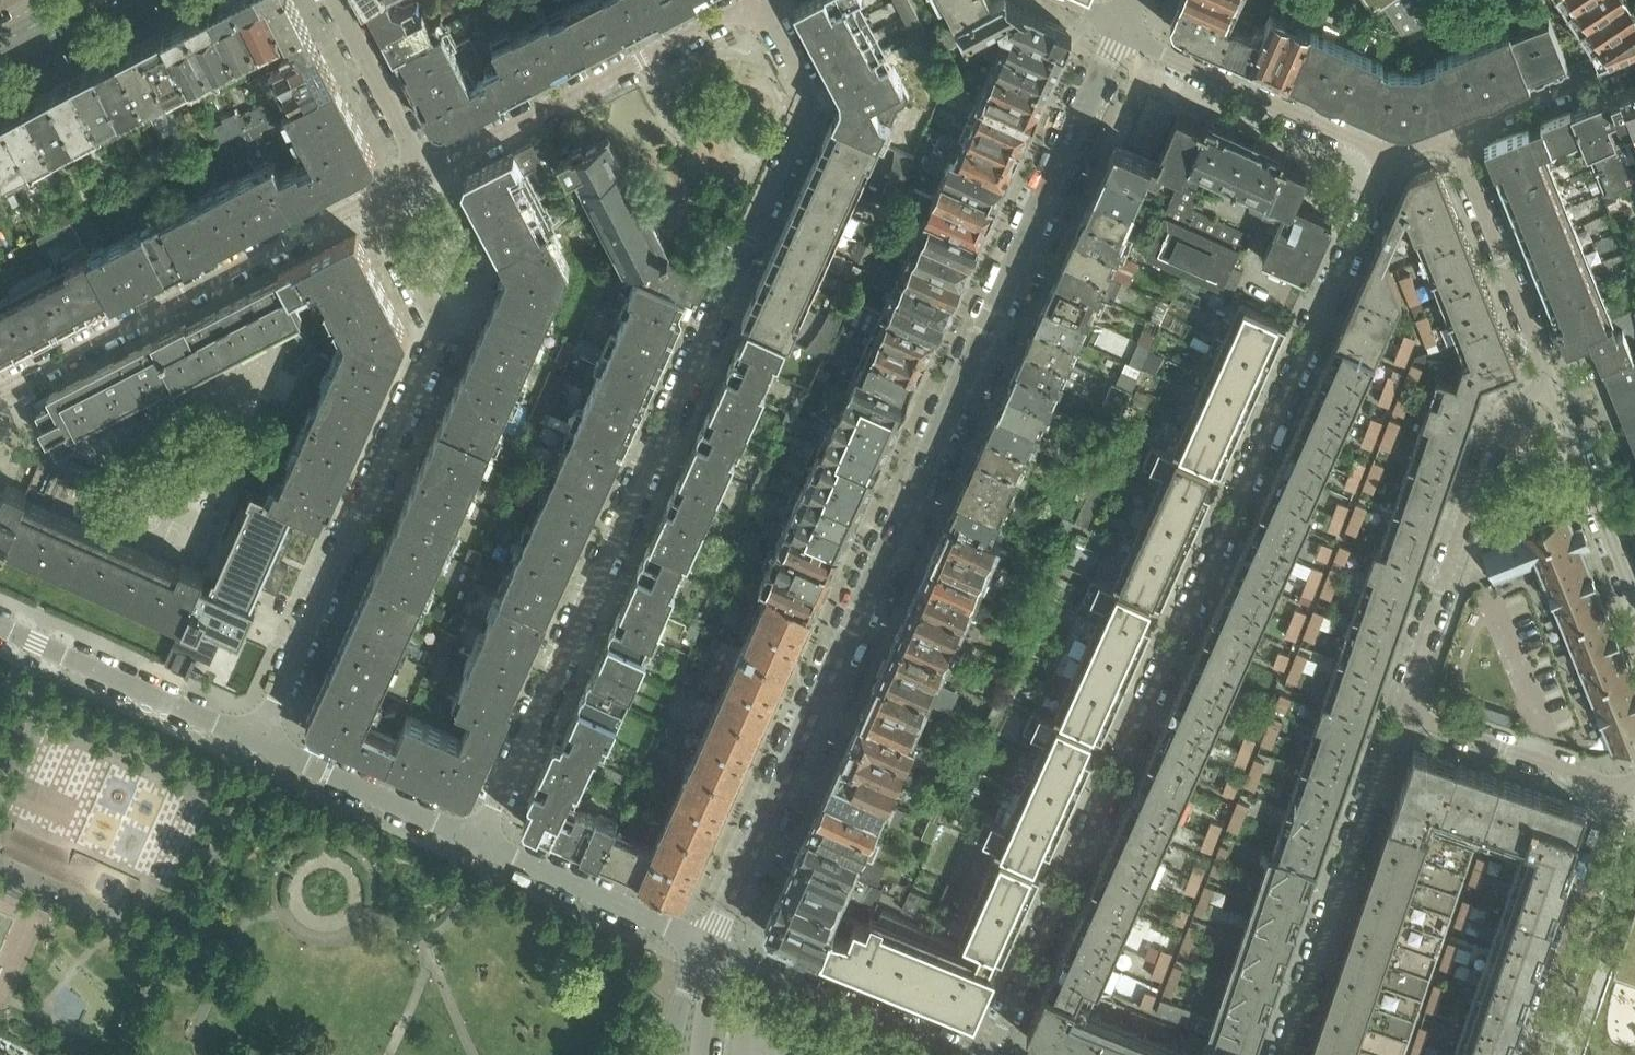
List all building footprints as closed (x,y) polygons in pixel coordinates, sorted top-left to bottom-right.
[(236,0),(225,0),(211,7),(238,59),(261,47),(236,0)] [(261,47),(284,35),(265,0),(236,0),(261,47)] [(284,35),(287,34),(287,33),(306,22),(295,0),(265,0),(284,35)] [(415,2),(405,7),(394,2),(393,0),(368,0),(384,29),(420,10),(415,2)] [(633,0),(581,0),(579,1),(581,5),(560,16),(558,12),(551,16),(575,62),(646,25),(633,0)] [(695,0),(633,0),(646,25),(695,0)] [(871,33),(867,26),(862,28),(853,9),(858,7),(854,0),(808,0),(796,6),(832,76),(876,54),(871,45),(876,42),(871,33)] [(917,41),(929,35),(911,0),(896,0),(917,41)] [(1013,4),(1010,0),(996,0),(957,21),(932,35),(942,53),(966,40),(965,39),(973,35),(980,38),(1001,26),(1009,30),(1009,29),(1063,53),(1070,37),(1072,31),(1067,28),(1013,4)] [(957,21),(996,0),(946,0),(957,21)] [(1225,0),(1182,0),(1181,3),(1231,25),(1239,7),(1225,0)] [(1277,0),(1246,0),(1273,12),(1278,1),(1277,0)] [(1447,21),(1498,0),(1369,0),(1374,9),(1383,3),(1402,33),(1445,17),(1447,21)] [(1569,3),(1581,21),(1614,0),(1573,0),(1569,3)] [(1581,21),(1591,38),(1597,35),(1634,11),(1634,0),(1614,0),(1581,21)] [(1324,2),(1321,10),(1344,20),(1348,12),(1324,2)] [(1231,25),(1181,3),(1172,21),(1176,29),(1223,51),(1233,27),(1230,26),(1231,25)] [(238,59),(211,7),(188,19),(215,71),(224,90),(248,78),(238,59)] [(424,8),(420,10),(384,29),(395,51),(442,26),(438,18),(431,21),(424,8)] [(1591,38),(1598,54),(1634,39),(1634,11),(1597,35),(1591,38)] [(1269,20),(1250,63),(1269,72),(1292,22),(1272,13),(1269,20)] [(1535,15),(1528,18),(1550,74),(1569,66),(1549,17),(1537,22),(1535,15)] [(513,32),(495,42),(520,91),(575,62),(551,16),(544,19),(546,23),(523,35),(521,31),(514,34),(513,32)] [(1234,25),(1233,27),(1223,51),(1250,63),(1269,20),(1260,16),(1252,33),(1234,25)] [(1550,74),(1528,18),(1521,21),(1524,27),(1512,32),(1531,81),(1550,74)] [(215,71),(188,19),(165,31),(192,83),(215,71)] [(1366,20),(1355,45),(1365,50),(1376,25),(1366,20)] [(306,22),(287,33),(287,34),(288,33),(294,47),(283,54),(287,63),(318,46),(306,22)] [(1292,22),(1269,72),(1289,81),(1311,31),(1292,22)] [(414,88),(480,53),(471,35),(453,45),(444,26),(442,26),(395,51),(414,88)] [(1063,53),(1009,29),(1009,30),(1001,26),(980,38),(1000,47),(1055,71),(1063,53)] [(1437,59),(1439,63),(1458,110),(1489,98),(1493,96),(1497,95),(1499,94),(1531,81),(1512,32),(1511,28),(1509,28),(1510,30),(1437,59)] [(1354,109),(1376,59),(1312,30),(1311,31),(1289,81),(1326,97),(1331,99),(1354,109)] [(140,40),(142,43),(170,96),(193,84),(192,83),(165,31),(156,36),(155,32),(140,40)] [(170,96),(142,43),(140,40),(117,52),(119,55),(147,108),(170,96)] [(520,91),(495,42),(495,41),(493,42),(503,60),(488,68),(480,53),(414,88),(435,128),(444,131),(520,91)] [(318,46),(287,63),(272,70),(290,105),(336,81),(318,46)] [(1055,71),(1000,47),(992,65),(1046,89),(1055,71)] [(147,108),(119,55),(117,52),(95,63),(96,67),(124,120),(147,108)] [(908,95),(902,82),(893,66),(889,68),(885,61),(880,64),(876,54),(832,76),(841,93),(840,93),(839,95),(839,96),(839,97),(839,99),(840,100),(841,101),(842,101),(833,120),(878,139),(883,129),(887,131),(898,106),(905,102),(908,95)] [(1384,62),(1376,59),(1354,109),(1389,125),(1399,125),(1402,125),(1405,126),(1410,125),(1419,125),(1458,110),(1439,63),(1420,70),(1390,70),(1382,66),(1384,62)] [(124,120),(96,67),(95,63),(72,75),(73,79),(101,132),(124,120)] [(696,79),(689,65),(681,69),(687,83),(696,79)] [(1046,89),(992,65),(984,83),(1038,107),(1046,89)] [(101,132),(73,79),(72,75),(49,87),(51,91),(78,143),(101,132)] [(336,81),(290,105),(287,107),(317,162),(366,137),(336,81)] [(1038,107),(984,83),(976,101),(1030,125),(1038,107)] [(1618,92),(1627,113),(1619,117),(1628,139),(1634,136),(1634,86),(1618,92)] [(78,143),(51,91),(49,87),(26,99),(55,155),(78,143)] [(1618,92),(1571,111),(1582,137),(1588,153),(1589,153),(1589,154),(1628,139),(1619,117),(1627,113),(1618,92)] [(3,111),(5,114),(32,167),(55,155),(26,99),(3,111)] [(259,104),(260,105),(238,117),(244,129),(266,118),(276,113),(269,99),(259,104)] [(1030,125),(976,101),(968,119),(1022,143),(1030,125)] [(5,114),(3,111),(0,113),(0,162),(7,175),(9,179),(11,178),(18,191),(37,181),(31,168),(32,167),(5,114)] [(1617,332),(1544,149),(1551,147),(1552,149),(1582,137),(1571,111),(1486,145),(1567,347),(1591,338),(1603,368),(1634,356),(1633,354),(1623,330),(1617,332)] [(1179,114),(1158,162),(1165,166),(1183,174),(1190,160),(1211,170),(1267,195),(1267,194),(1287,203),(1276,230),(1277,230),(1263,259),(1307,279),(1333,222),(1292,204),(1307,171),(1288,163),(1288,161),(1282,159),(1284,154),(1254,141),(1256,135),(1240,128),(1237,133),(1207,120),(1205,124),(1199,121),(1199,123),(1179,114)] [(267,120),(270,127),(280,121),(277,115),(267,120)] [(1022,143),(968,119),(960,138),(1014,162),(1022,143)] [(830,254),(866,172),(881,140),(878,139),(833,120),(782,232),(830,254)] [(1014,162),(960,138),(959,139),(943,132),(936,148),(952,155),(951,157),(1005,181),(1014,162)] [(203,153),(208,163),(244,144),(239,134),(203,153)] [(547,135),(467,177),(464,185),(482,217),(529,191),(520,174),(535,166),(542,180),(564,168),(564,167),(559,157),(547,135)] [(570,152),(559,157),(564,167),(564,168),(568,176),(575,172),(626,267),(639,272),(696,298),(709,271),(669,253),(671,251),(625,163),(623,164),(609,135),(584,148),(582,144),(569,151),(570,152)] [(1628,139),(1589,154),(1605,192),(1604,192),(1605,195),(1634,182),(1634,136),(1628,139)] [(300,165),(283,174),(299,205),(374,166),(377,158),(366,137),(317,162),(317,163),(302,170),(300,165)] [(155,176),(176,165),(164,143),(159,146),(163,152),(147,161),(155,176)] [(1117,144),(1115,150),(1107,166),(1144,183),(1148,174),(1160,178),(1165,166),(1158,162),(1117,144)] [(896,147),(895,148),(895,153),(894,157),(894,162),(893,167),(891,172),(890,176),(888,181),(886,185),(884,189),(897,195),(915,156),(896,147)] [(1005,181),(951,157),(943,175),(997,199),(1005,181)] [(276,160),(220,189),(243,234),(299,205),(283,174),(276,160)] [(1190,160),(1183,174),(1181,181),(1202,190),(1211,170),(1190,160)] [(1107,166),(1097,189),(1134,205),(1144,183),(1107,166)] [(1402,301),(1390,270),(1387,262),(1403,226),(1414,231),(1458,215),(1439,167),(1436,166),(1410,177),(1353,305),(1393,323),(1402,301)] [(997,199),(943,175),(934,195),(988,219),(997,199)] [(567,181),(560,185),(570,204),(577,200),(567,181)] [(1202,190),(1181,181),(1164,216),(1240,250),(1248,233),(1193,209),(1202,190)] [(904,202),(921,210),(929,194),(912,186),(904,202)] [(220,189),(165,217),(188,262),(243,234),(220,189)] [(1097,189),(1088,211),(1124,227),(1134,205),(1097,189)] [(529,191),(482,217),(491,236),(539,210),(529,191)] [(988,219),(934,195),(925,214),(979,239),(988,219)] [(543,330),(571,268),(539,210),(491,236),(509,270),(493,307),(543,330)] [(1088,211),(1078,232),(1120,252),(1127,254),(1137,232),(1124,227),(1088,211)] [(188,262),(165,217),(163,213),(143,224),(145,228),(168,273),(188,262)] [(979,239),(925,214),(916,234),(971,258),(979,239)] [(1476,259),(1458,215),(1414,231),(1432,276),(1476,259)] [(1240,250),(1164,216),(1147,255),(1223,289),(1240,250)] [(88,252),(71,220),(38,238),(44,249),(50,246),(55,244),(61,242),(67,240),(72,239),(80,238),(83,243),(79,247),(74,250),(72,252),(68,255),(63,257),(67,266),(0,301),(0,305),(22,349),(114,301),(88,252)] [(89,252),(88,252),(114,301),(168,273),(145,228),(91,256),(89,252)] [(791,340),(818,280),(830,254),(782,232),(744,318),(750,321),(750,322),(788,339),(791,340)] [(1078,232),(1068,254),(1111,273),(1120,252),(1078,232)] [(388,292),(370,257),(358,234),(278,275),(280,278),(281,278),(292,298),(321,283),(339,317),(388,292)] [(971,258),(916,234),(908,253),(962,277),(971,258)] [(962,277),(908,253),(899,272),(954,296),(962,277)] [(1122,281),(1110,276),(1111,273),(1068,254),(1058,276),(1101,295),(1100,297),(1113,302),(1122,281)] [(1493,302),(1476,259),(1432,276),(1448,319),(1493,302)] [(954,296),(899,272),(887,267),(879,285),(891,290),(945,314),(954,296)] [(1234,293),(1244,272),(1233,267),(1223,288),(1234,293)] [(658,372),(683,317),(687,306),(692,308),(696,298),(639,272),(630,293),(635,295),(610,350),(658,372)] [(1411,274),(1400,278),(1411,304),(1421,300),(1411,274)] [(1091,317),(1100,297),(1101,295),(1058,276),(1048,298),(1091,317)] [(154,341),(153,341),(174,381),(176,384),(302,318),(292,298),(281,278),(280,278),(188,326),(187,322),(153,340),(154,341)] [(611,290),(603,286),(595,306),(602,309),(611,290)] [(945,314),(891,290),(883,309),(937,334),(945,314)] [(388,292),(339,317),(348,335),(335,364),(385,387),(409,333),(388,292)] [(1105,325),(1090,318),(1091,317),(1048,298),(1039,319),(1081,338),(1080,341),(1095,348),(1105,325)] [(1161,324),(1171,302),(1162,298),(1152,320),(1161,324)] [(937,334),(883,309),(882,311),(854,299),(846,317),(928,354),(937,334)] [(1143,464),(1164,473),(1165,471),(1204,488),(1211,472),(1217,474),(1220,468),(1222,469),(1287,323),(1241,302),(1173,453),(1152,444),(1143,464)] [(1510,345),(1493,302),(1448,319),(1465,363),(1510,345)] [(22,349),(0,305),(0,360),(22,349)] [(1393,323),(1353,305),(1343,327),(1383,345),(1393,323)] [(493,307),(468,364),(517,386),(543,330),(493,307)] [(826,356),(843,317),(830,311),(828,315),(811,308),(802,330),(816,337),(812,342),(807,347),(826,356)] [(1427,315),(1417,319),(1427,346),(1438,341),(1427,315)] [(928,354),(846,317),(837,337),(919,373),(928,354)] [(1072,360),(1080,341),(1081,338),(1039,319),(1029,341),(1072,360)] [(749,323),(735,355),(768,370),(774,355),(779,357),(788,339),(750,322),(749,323)] [(1143,326),(1137,339),(1139,340),(1150,345),(1156,333),(1143,326)] [(1383,345),(1343,327),(1333,349),(1373,367),(1383,345)] [(1395,361),(1405,365),(1416,338),(1405,334),(1395,361)] [(919,373),(837,337),(828,357),(856,369),(860,371),(910,394),(919,373)] [(565,340),(556,359),(567,364),(575,345),(565,340)] [(1139,340),(1135,347),(1147,352),(1150,345),(1139,340)] [(71,434),(174,381),(153,341),(40,400),(44,409),(38,412),(44,424),(42,426),(48,439),(50,438),(58,453),(76,444),(71,434)] [(1029,341),(1019,363),(1062,382),(1072,360),(1029,341)] [(1510,345),(1465,363),(1464,363),(1457,383),(1481,391),(1483,383),(1518,369),(1519,367),(1510,345)] [(1153,366),(1163,367),(1167,359),(1159,353),(1151,348),(1145,361),(1153,366)] [(1373,367),(1333,349),(1323,371),(1363,389),(1373,367)] [(624,447),(650,391),(658,372),(610,350),(577,425),(624,447)] [(762,385),(768,370),(735,355),(705,422),(738,436),(745,422),(750,424),(766,387),(762,385)] [(1634,356),(1603,368),(1634,447),(1634,355),(1634,356)] [(1133,390),(1143,369),(1127,362),(1117,383),(1133,390)] [(1019,363),(1010,384),(1052,403),(1062,382),(1019,363)] [(385,387),(335,364),(318,402),(368,425),(385,387)] [(468,364),(442,421),(492,444),(517,386),(468,364)] [(1423,368),(1412,364),(1402,391),(1413,395),(1423,368)] [(910,394),(860,371),(851,391),(901,413),(910,394)] [(1363,389),(1323,371),(1313,393),(1353,411),(1363,389)] [(311,379),(300,374),(288,406),(298,410),(311,379)] [(1378,402),(1389,406),(1399,379),(1389,375),(1378,402)] [(1481,391),(1457,383),(1439,377),(1426,417),(1467,430),(1481,391)] [(542,421),(558,383),(547,378),(534,409),(528,406),(525,415),(530,417),(531,416),(542,421)] [(1010,384),(1000,406),(1042,425),(1052,403),(1010,384)] [(559,410),(567,391),(558,387),(550,406),(559,410)] [(1131,402),(1146,409),(1152,396),(1137,389),(1131,402)] [(901,413),(851,391),(843,409),(893,432),(901,413)] [(1353,411),(1313,393),(1303,415),(1343,433),(1353,411)] [(1410,401),(1399,397),(1394,410),(1404,414),(1410,401)] [(318,402),(284,478),(334,501),(368,425),(318,402)] [(793,426),(802,407),(792,402),(783,422),(793,426)] [(1000,406),(990,428),(1033,447),(1042,425),(1000,406)] [(893,432),(843,409),(834,428),(884,451),(893,432)] [(1343,433),(1303,415),(1293,437),(1333,455),(1343,433)] [(1362,444),(1372,448),(1383,422),(1372,417),(1362,444)] [(1467,430),(1426,417),(1412,457),(1454,470),(1467,430)] [(1401,423),(1391,419),(1380,446),(1391,450),(1401,423)] [(442,421),(416,479),(466,501),(492,444),(442,421)] [(1076,520),(1088,525),(1132,426),(1121,421),(1076,520)] [(732,451),(738,436),(705,422),(675,488),(709,503),(715,488),(720,490),(737,453),(732,451)] [(624,447),(577,425),(551,481),(599,503),(624,447)] [(884,451),(834,428),(825,447),(876,470),(884,451)] [(980,450),(1023,469),(1030,472),(1035,459),(1029,456),(1033,447),(990,428),(980,450)] [(1333,455),(1293,437),(1284,459),(1323,477),(1333,455)] [(876,470),(825,447),(821,445),(812,465),(867,490),(876,470)] [(980,450),(970,472),(1013,491),(1023,469),(980,450)] [(1454,470),(1412,457),(1398,497),(1440,510),(1454,470)] [(1284,459),(1264,503),(1307,523),(1313,508),(1310,506),(1323,477),(1284,459)] [(1345,486),(1355,490),(1366,464),(1355,460),(1345,486)] [(1374,461),(1363,488),(1374,492),(1384,465),(1374,461)] [(257,488),(265,469),(255,465),(247,484),(257,488)] [(867,490),(812,465),(804,484),(859,508),(867,490)] [(761,494),(772,472),(762,467),(751,490),(761,494)] [(1084,597),(1105,606),(1106,603),(1144,621),(1152,604),(1158,607),(1161,601),(1162,601),(1211,491),(1204,488),(1165,471),(1164,473),(1114,586),(1093,577),(1084,597)] [(970,472),(961,494),(1003,513),(1013,491),(970,472)] [(334,501),(284,478),(282,482),(278,481),(271,495),(271,497),(295,508),(325,521),(334,501)] [(416,479),(400,516),(449,539),(466,501),(416,479)] [(599,503),(551,481),(526,537),(574,558),(599,503)] [(109,535),(26,498),(28,492),(8,483),(5,491),(0,489),(0,530),(3,532),(0,537),(0,539),(183,622),(165,662),(204,679),(206,674),(192,668),(198,655),(212,661),(225,630),(243,638),(244,637),(242,636),(249,622),(250,623),(252,620),(250,619),(256,605),(258,606),(259,604),(253,602),(261,584),(279,592),(290,566),(280,562),(295,530),(286,526),(295,508),(271,497),(271,495),(254,488),(249,498),(251,499),(241,522),(230,517),(205,572),(183,562),(180,567),(109,535)] [(859,508),(804,484),(795,502),(850,527),(859,508)] [(702,517),(709,503),(675,488),(646,554),(679,569),(686,554),(690,556),(707,519),(702,517)] [(1002,515),(1003,513),(961,494),(951,515),(1003,538),(1010,519),(1002,515)] [(1440,510),(1398,497),(1385,537),(1427,550),(1440,510)] [(850,527),(795,502),(786,523),(841,547),(850,527)] [(1328,528),(1338,533),(1349,506),(1339,502),(1328,528)] [(1307,523),(1264,503),(1254,525),(1297,545),(1307,523)] [(1368,508),(1357,504),(1346,530),(1357,534),(1368,508)] [(993,562),(1003,538),(951,515),(941,538),(993,562)] [(1583,551),(1591,547),(1582,525),(1574,528),(1569,515),(1520,534),(1521,537),(1483,553),(1495,581),(1537,564),(1613,751),(1634,742),(1634,679),(1583,551)] [(400,516),(374,573),(424,596),(449,539),(400,516)] [(1064,540),(1073,520),(1064,516),(1055,535),(1064,540)] [(841,547),(786,523),(778,540),(833,565),(841,547)] [(1297,545),(1254,525),(1244,547),(1287,567),(1297,545)] [(574,558),(526,537),(517,557),(518,558),(502,593),(549,614),(574,558)] [(1427,550),(1385,537),(1380,552),(1377,551),(1368,575),(1413,590),(1427,550)] [(932,557),(979,578),(984,581),(993,562),(941,538),(932,557)] [(833,565),(778,540),(769,560),(824,585),(833,565)] [(1317,556),(1327,560),(1333,547),(1322,543),(1317,556)] [(1351,550),(1340,546),(1335,559),(1345,563),(1351,550)] [(466,558),(479,563),(483,553),(470,547),(466,558)] [(1287,567),(1244,547),(1234,569),(1277,589),(1287,567)] [(673,584),(679,569),(646,554),(616,620),(650,635),(656,620),(661,623),(677,586),(673,584)] [(984,581),(979,578),(932,557),(923,577),(975,601),(979,593),(992,599),(997,587),(984,581)] [(824,585),(769,560),(760,580),(771,585),(815,604),(824,585)] [(1303,593),(1313,597),(1323,570),(1313,566),(1303,593)] [(1332,568),(1321,594),(1331,598),(1342,572),(1332,568)] [(1277,589),(1234,569),(1224,592),(1268,611),(1277,589)] [(374,573),(348,630),(398,653),(424,596),(374,573)] [(1413,590),(1368,575),(1355,615),(1399,630),(1413,590)] [(958,640),(972,607),(975,601),(923,577),(906,616),(958,640)] [(815,604),(771,585),(761,608),(778,616),(776,621),(803,633),(815,604)] [(1224,592),(1205,636),(1248,655),(1268,611),(1224,592)] [(549,614),(502,593),(478,646),(525,667),(549,614)] [(1024,730),(1045,739),(1046,736),(1085,754),(1092,737),(1098,740),(1101,733),(1103,734),(1152,624),(1144,621),(1106,603),(1105,606),(1054,719),(1033,710),(1024,730)] [(803,633),(776,621),(778,616),(761,608),(745,644),(789,664),(803,633)] [(1286,635),(1296,639),(1307,613),(1296,608),(1286,635)] [(1325,614),(1315,610),(1304,636),(1315,641),(1325,614)] [(1399,630),(1355,615),(1342,655),(1386,670),(1399,630)] [(897,636),(944,657),(949,659),(958,640),(906,616),(897,636)] [(616,620),(601,654),(639,670),(647,652),(643,650),(650,635),(616,620)] [(348,630),(322,687),(373,709),(398,653),(348,630)] [(438,650),(448,654),(457,635),(446,631),(438,650)] [(949,659),(944,657),(897,636),(888,656),(940,679),(949,659)] [(1248,655),(1205,636),(1195,658),(1238,677),(1248,655)] [(789,664),(745,644),(734,667),(752,675),(750,681),(776,692),(789,664)] [(525,667),(478,646),(461,684),(466,686),(457,704),(475,712),(504,725),(513,705),(509,703),(525,667)] [(1274,665),(1284,669),(1290,655),(1279,651),(1274,665)] [(1308,656),(1298,652),(1288,679),(1298,683),(1308,656)] [(601,654),(587,687),(619,702),(626,687),(631,689),(639,670),(601,654)] [(1386,670),(1342,655),(1329,695),(1372,709),(1386,670)] [(940,679),(888,656),(879,676),(931,699),(951,708),(960,688),(940,679)] [(1238,677),(1195,658),(1185,680),(1228,699),(1238,677)] [(776,692),(750,681),(752,675),(734,667),(719,702),(763,722),(776,692)] [(879,676),(870,696),(922,719),(931,699),(879,676)] [(1228,699),(1185,680),(1175,702),(1218,721),(1228,699)] [(365,726),(373,709),(322,687),(308,719),(311,727),(387,761),(397,740),(365,726)] [(587,687),(572,720),(605,735),(609,737),(618,718),(613,716),(619,702),(587,687)] [(1252,720),(1262,724),(1273,697),(1262,693),(1252,720)] [(1281,694),(1276,708),(1286,712),(1292,698),(1281,694)] [(952,825),(1008,700),(998,695),(942,821),(952,825)] [(1372,709),(1329,695),(1316,735),(1359,749),(1372,709)] [(922,719),(870,696),(861,715),(909,737),(915,739),(926,744),(932,731),(919,725),(922,719)] [(737,780),(763,722),(719,702),(693,760),(737,780)] [(1218,721),(1175,702),(1165,724),(1209,743),(1218,721)] [(475,712),(462,739),(441,786),(465,796),(474,793),(504,725),(475,712)] [(408,714),(397,740),(387,761),(441,786),(462,739),(408,714)] [(915,739),(909,737),(861,715),(853,735),(906,759),(957,781),(966,761),(926,744),(915,739)] [(1283,720),(1272,716),(1262,743),(1272,747),(1283,720)] [(598,750),(605,735),(572,720),(563,740),(556,737),(536,783),(570,799),(577,784),(581,786),(597,750),(598,750)] [(1165,724),(1146,768),(1189,787),(1209,743),(1165,724)] [(906,759),(853,735),(844,755),(897,779),(906,759)] [(1359,749),(1316,735),(1302,775),(1345,789),(1359,749)] [(963,938),(961,943),(1001,961),(1041,873),(1039,872),(1042,865),(1036,863),(1044,846),(1051,849),(1092,757),(1085,754),(1046,736),(1045,739),(1006,826),(985,817),(976,837),(997,847),(989,871),(960,936),(963,938)] [(1235,762),(1245,766),(1256,740),(1246,736),(1235,762)] [(675,753),(651,743),(647,752),(671,762),(675,753)] [(1476,846),(1501,778),(1415,749),(1390,823),(1428,836),(1430,830),(1476,846)] [(844,755),(835,775),(889,799),(897,779),(844,755)] [(1256,758),(1245,785),(1255,789),(1266,762),(1256,758)] [(711,838),(737,780),(693,760),(667,818),(711,838)] [(599,771),(622,781),(625,773),(602,763),(599,771)] [(1189,787),(1146,768),(1136,790),(1179,809),(1189,787)] [(880,818),(881,818),(930,840),(938,822),(888,800),(889,799),(835,775),(826,794),(880,818)] [(1332,829),(1345,789),(1302,775),(1289,815),(1332,829)] [(1223,792),(1234,796),(1239,782),(1228,778),(1223,792)] [(1577,856),(1571,854),(1587,808),(1501,778),(1476,846),(1522,862),(1455,1054),(1509,1054),(1577,856)] [(632,787),(615,779),(612,786),(629,794),(632,787)] [(570,799),(536,783),(529,797),(535,800),(525,821),(526,824),(565,842),(578,813),(566,808),(570,799)] [(1179,809),(1136,790),(1126,812),(1169,832),(1179,809)] [(826,794),(818,811),(873,836),(880,818),(826,794)] [(601,858),(614,830),(619,821),(616,820),(621,809),(602,800),(598,811),(599,812),(597,816),(581,808),(578,813),(565,842),(601,858)] [(1239,801),(1228,827),(1239,831),(1249,805),(1239,801)] [(873,836),(818,811),(810,830),(865,855),(873,836)] [(1169,832),(1126,812),(1116,834),(1159,854),(1169,832)] [(1318,869),(1332,829),(1289,815),(1276,855),(1318,869)] [(685,896),(711,838),(667,818),(654,848),(641,876),(685,896)] [(1212,851),(1222,825),(1212,821),(1201,847),(1212,851)] [(1414,878),(1428,836),(1390,823),(1376,864),(1414,878)] [(654,848),(614,830),(601,858),(641,876),(654,848)] [(865,855),(810,830),(801,850),(856,875),(879,884),(887,865),(865,855)] [(1437,963),(1476,846),(1430,830),(1428,836),(1414,878),(1399,919),(1384,961),(1370,1002),(1355,1044),(1351,1054),(1405,1054),(1437,963)] [(1159,854),(1116,834),(1106,856),(1150,876),(1159,854)] [(1230,848),(1222,844),(1211,873),(1219,876),(1230,848)] [(856,875),(801,850),(793,868),(848,893),(856,875)] [(1149,1032),(1091,1008),(1065,997),(1047,988),(1028,1029),(1031,1030),(1033,1037),(1032,1040),(1070,1054),(1255,1054),(1318,869),(1276,855),(1270,854),(1215,1016),(1210,1030),(1202,1054),(1149,1032)] [(1106,856),(1086,900),(1130,920),(1150,876),(1106,856)] [(1478,857),(1474,869),(1484,872),(1488,860),(1478,857)] [(1195,894),(1205,867),(1195,863),(1185,890),(1195,894)] [(1399,919),(1414,878),(1376,864),(1361,906),(1399,919)] [(793,868),(784,887),(840,912),(848,893),(793,868)] [(1484,872),(1474,869),(1470,882),(1479,885),(1484,872)] [(1214,888),(1206,884),(1195,913),(1204,916),(1214,888)] [(784,887),(776,906),(832,931),(840,913),(840,912),(784,887)] [(902,909),(914,914),(923,894),(911,889),(902,909)] [(1464,899),(1460,912),(1469,915),(1473,902),(1464,899)] [(1130,920),(1086,900),(1076,922),(1120,942),(1130,920)] [(1613,970),(1634,977),(1634,904),(1613,970)] [(832,931),(776,906),(767,925),(771,934),(822,955),(832,931)] [(1384,961),(1399,919),(1361,906),(1347,948),(1384,961)] [(1183,924),(1189,911),(1178,907),(1173,920),(1183,924)] [(840,913),(832,931),(822,955),(976,1017),(990,986),(1001,961),(961,943),(883,908),(877,921),(871,919),(868,925),(840,913)] [(1469,915),(1460,912),(1455,924),(1465,928),(1469,915)] [(1120,942),(1076,922),(1067,944),(1110,964),(1120,942)] [(1199,928),(1190,925),(1180,953),(1188,956),(1199,928)] [(1449,942),(1445,954),(1455,957),(1459,945),(1449,942)] [(1110,964),(1067,944),(1057,966),(1101,986),(1110,964)] [(1370,1002),(1384,961),(1347,948),(1333,989),(1370,1002)] [(1162,949),(1152,975),(1162,979),(1172,953),(1162,949)] [(1455,957),(1445,954),(1441,966),(1451,970),(1455,957)] [(1184,968),(1175,964),(1164,993),(1173,996),(1184,968)] [(1091,1008),(1101,986),(1057,966),(1047,988),(1065,997),(1091,1008)] [(1435,984),(1431,996),(1440,999),(1445,987),(1435,984)] [(1355,1044),(1370,1002),(1333,989),(1319,1031),(1355,1044)] [(1151,1009),(1156,995),(1146,991),(1140,1005),(1151,1009)] [(1440,999),(1431,996),(1427,1009),(1436,1012),(1440,999)] [(1157,1012),(1210,1030),(1215,1016),(1161,998),(1157,1012)] [(1421,1026),(1417,1038),(1426,1042),(1430,1029),(1421,1026)] [(1355,1044),(1319,1031),(1311,1054),(1351,1054),(1355,1044)] [(1426,1042),(1417,1038),(1412,1051),(1422,1054),(1426,1042)]
